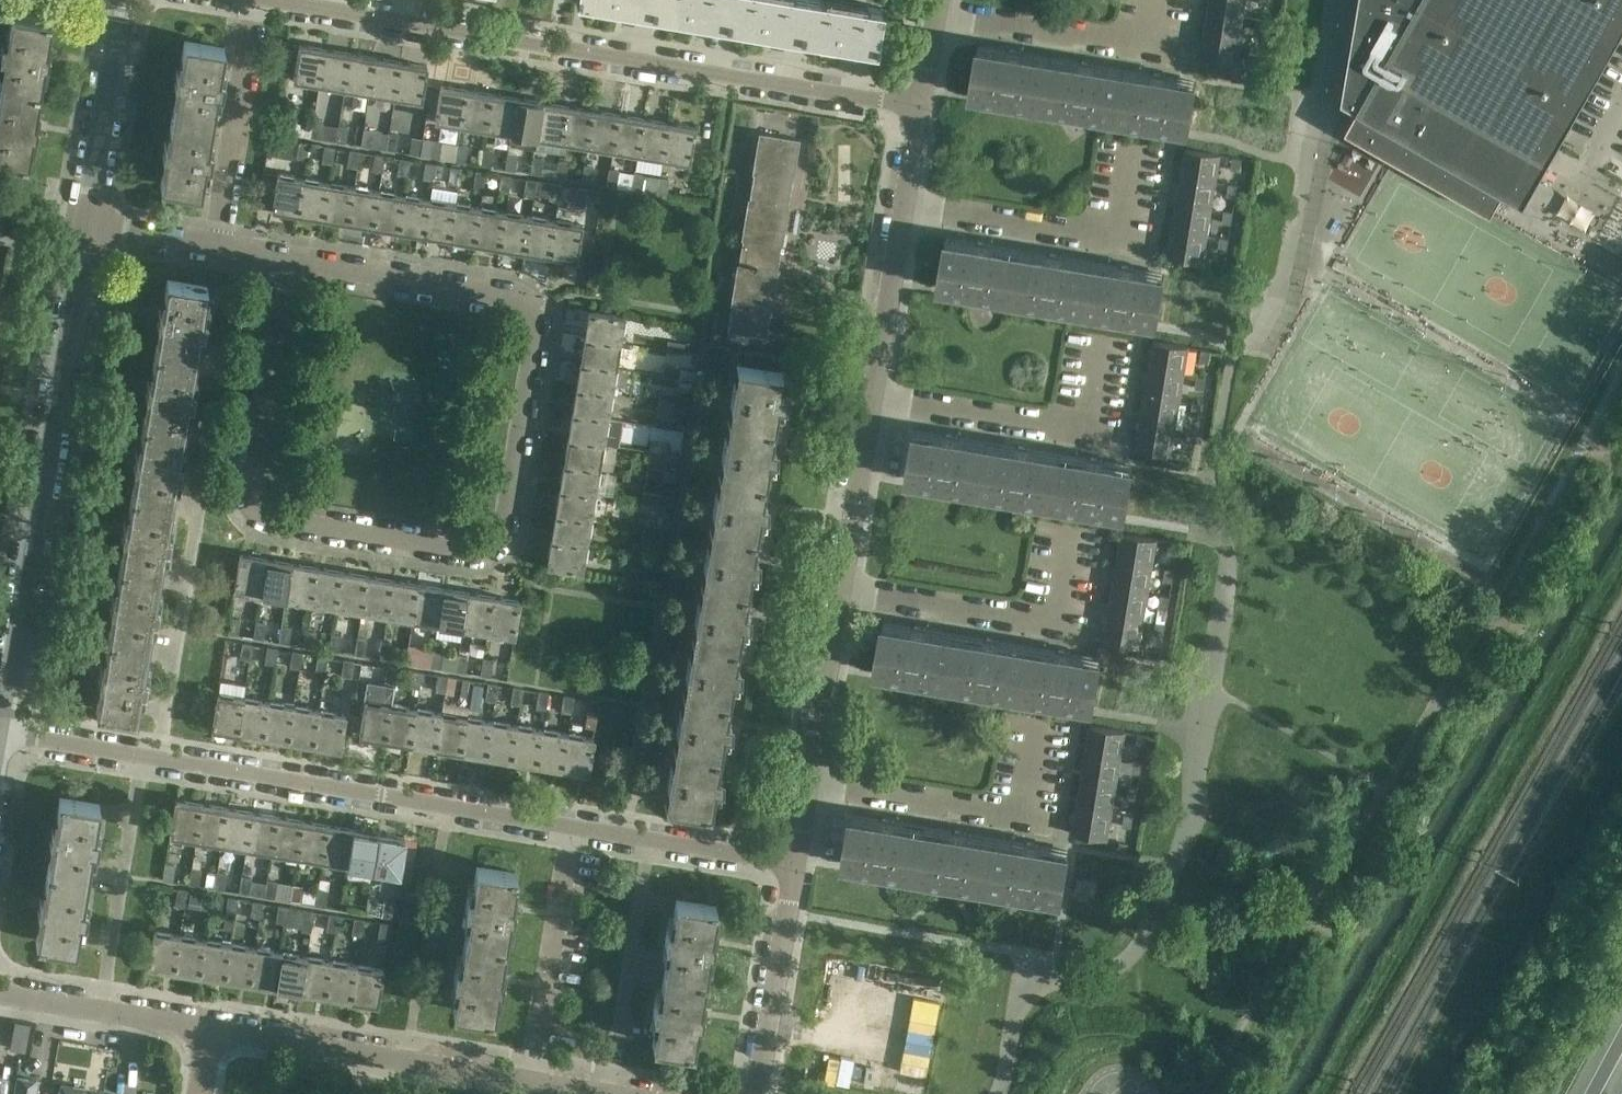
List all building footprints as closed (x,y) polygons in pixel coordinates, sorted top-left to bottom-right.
[(651,0),(583,0),(650,11),(651,0)] [(650,11),(725,23),(728,0),(651,0),(650,11)] [(725,23),(799,36),(805,0),(728,0),(725,23)] [(843,1),(839,0),(805,0),(799,36),(874,48),(881,7),(843,1)] [(1208,10),(1243,16),(1245,0),(1210,0),(1208,10)] [(1503,192),(1509,196),(1510,195),(1524,203),(1531,189),(1532,190),(1621,32),(1621,0),(1360,0),(1342,100),(1351,105),(1351,106),(1357,109),(1345,129),(1491,213),(1503,192)] [(39,88),(44,59),(47,60),(49,46),(46,46),(51,16),(12,9),(7,39),(2,39),(0,52),(5,53),(0,81),(0,82),(39,88)] [(1238,43),(1243,16),(1208,10),(1204,37),(1238,43)] [(1256,18),(1254,31),(1263,32),(1265,20),(1256,18)] [(1238,43),(1204,37),(1199,65),(1234,70),(1238,43)] [(219,77),(224,46),(185,39),(180,69),(176,69),(174,82),(177,83),(172,111),(212,118),(217,89),(222,90),(224,77),(219,77)] [(319,83),(325,48),(299,44),(293,78),(319,83)] [(1250,44),(1249,58),(1259,59),(1260,46),(1250,44)] [(978,46),(970,94),(970,95),(1043,107),(1051,58),(1020,53),(1020,51),(1009,49),(1009,52),(978,46)] [(351,53),(325,48),(319,83),(345,87),(351,53)] [(351,53),(345,87),(369,91),(375,57),(351,53)] [(400,61),(375,57),(369,91),(395,96),(400,61)] [(1043,107),(1115,118),(1123,70),(1092,65),(1093,62),(1081,61),(1080,63),(1051,58),(1043,107)] [(400,61),(395,96),(420,100),(426,65),(400,61)] [(1123,70),(1115,118),(1188,130),(1196,82),(1165,77),(1166,74),(1153,73),(1153,75),(1123,70)] [(0,82),(0,157),(27,161),(32,131),(35,131),(37,118),(34,118),(39,88),(0,82)] [(460,124),(466,89),(441,84),(435,120),(460,124)] [(491,93),(466,89),(460,124),(485,128),(491,93)] [(485,128),(510,132),(516,97),(491,93),(485,128)] [(543,101),(516,97),(510,132),(508,144),(534,148),(536,137),(537,137),(543,101)] [(537,137),(562,141),(568,106),(543,101),(537,137)] [(562,141),(587,145),(593,110),(568,106),(562,141)] [(587,145),(612,149),(618,114),(593,110),(587,145)] [(207,147),(212,118),(172,111),(167,141),(164,141),(162,154),(165,154),(160,184),(200,191),(205,161),(209,162),(212,149),(211,149),(211,147),(207,147)] [(643,118),(618,114),(612,149),(638,153),(643,118)] [(294,133),(297,117),(287,115),(284,132),(294,133)] [(643,118),(638,153),(662,157),(668,122),(643,118)] [(311,136),(321,138),(323,122),(313,120),(311,136)] [(668,122),(662,157),(688,161),(694,127),(668,122)] [(336,140),(346,142),(348,125),(338,124),(336,140)] [(371,146),(374,130),(363,128),(361,144),(371,146)] [(386,149),(396,150),(399,134),(389,132),(386,149)] [(732,303),(730,303),(730,305),(731,305),(727,330),(725,340),(739,342),(741,333),(765,337),(770,311),(771,311),(771,310),(769,309),(776,270),(778,271),(778,269),(776,269),(780,245),(782,245),(782,244),(780,243),(786,205),(788,206),(789,204),(787,204),(791,179),(793,180),(793,178),(790,177),(797,140),(799,140),(800,139),(759,132),(758,133),(761,134),(755,171),(752,171),(752,173),(754,174),(750,198),(747,197),(747,199),(750,199),(743,238),(741,237),(740,239),(743,240),(739,263),(737,263),(736,265),(739,265),(732,303)] [(423,138),(420,154),(429,156),(439,157),(442,141),(432,139),(423,138)] [(307,159),(310,143),(300,141),(297,157),(307,159)] [(455,160),(465,162),(468,145),(458,143),(455,160)] [(332,163),(335,147),(325,145),(322,162),(332,163)] [(490,166),(493,149),(483,148),(480,164),(490,166)] [(1220,154),(1185,148),(1181,175),(1215,181),(1220,154)] [(360,151),(350,149),(347,166),(357,167),(360,151)] [(515,170),(518,154),(508,152),(505,168),(515,170)] [(385,155),(375,154),(372,170),(382,172),(385,155)] [(540,174),(543,158),(533,156),(530,173),(540,174)] [(1232,157),(1230,170),(1239,171),(1241,158),(1232,157)] [(407,176),(410,159),(400,158),(397,174),(407,176)] [(555,177),(566,178),(568,162),(558,160),(555,177)] [(433,180),(435,164),(425,162),(423,178),(433,180)] [(435,164),(433,176),(441,177),(443,166),(435,164)] [(591,183),(594,166),(584,164),(581,181),(591,183)] [(461,168),(451,166),(448,183),(458,184),(461,168)] [(609,186),(619,187),(622,171),(612,169),(609,186)] [(486,172),(476,170),(473,187),(483,189),(486,172)] [(263,172),(259,194),(274,196),(278,174),(263,172)] [(641,191),(644,174),(634,173),(631,189),(641,191)] [(274,196),(272,208),(298,213),(304,178),(278,174),(274,196)] [(508,193),(511,176),(501,175),(498,191),(508,193)] [(1211,208),(1215,181),(1181,175),(1176,203),(1211,208)] [(666,195),(669,179),(659,177),(656,193),(666,195)] [(304,178),(298,213),(323,217),(329,182),(304,178)] [(533,197),(536,181),(526,179),(523,195),(533,197)] [(323,217),(348,221),(354,186),(329,182),(323,217)] [(561,185),(551,183),(548,200),(558,201),(561,185)] [(1235,198),(1237,185),(1228,183),(1226,196),(1235,198)] [(348,221),(373,225),(379,191),(354,186),(348,221)] [(587,189),(577,187),(574,204),(584,206),(587,189)] [(373,225),(399,229),(405,195),(379,191),(373,225)] [(430,199),(405,195),(399,229),(424,234),(430,199)] [(424,234),(449,238),(455,203),(430,199),(424,234)] [(480,207),(455,203),(449,238),(474,242),(480,207)] [(1206,235),(1211,208),(1176,203),(1171,229),(1206,235)] [(505,211),(480,207),(474,242),(499,246),(505,211)] [(1231,224),(1233,212),(1224,210),(1221,223),(1231,224)] [(530,215),(505,211),(499,246),(524,250),(530,215)] [(554,220),(530,215),(524,250),(549,254),(554,220)] [(554,220),(549,254),(575,259),(581,224),(554,220)] [(1206,235),(1171,229),(1167,256),(1202,262),(1206,235)] [(1227,251),(1228,238),(1219,237),(1217,250),(1227,251)] [(946,238),(945,241),(937,287),(1011,299),(1019,250),(988,245),(988,242),(977,241),(976,244),(946,238)] [(578,241),(576,254),(591,257),(593,244),(578,241)] [(1011,299),(1083,311),(1091,262),(1061,257),(1061,254),(1050,252),(1049,255),(1019,250),(1011,299)] [(1091,262),(1083,311),(1156,323),(1165,274),(1133,269),(1133,266),(1122,264),(1121,267),(1091,262)] [(155,349),(194,356),(199,327),(203,328),(206,315),(201,314),(206,284),(167,277),(162,307),(159,307),(157,320),(160,321),(155,349)] [(589,311),(585,337),(619,342),(623,316),(589,311)] [(585,337),(581,362),(615,368),(619,342),(585,337)] [(665,351),(682,353),(683,343),(666,340),(665,351)] [(1188,347),(1154,340),(1149,368),(1184,374),(1188,347)] [(143,422),(182,428),(187,399),(192,399),(194,386),(189,386),(194,356),(155,349),(150,378),(147,378),(145,392),(148,392),(145,415),(143,422)] [(1201,349),(1199,362),(1208,363),(1210,351),(1201,349)] [(581,362),(576,387),(611,393),(615,368),(581,362)] [(737,364),(728,414),(773,421),(776,400),(783,402),(783,389),(778,388),(781,371),(737,364)] [(679,368),(663,365),(661,376),(678,379),(679,368)] [(1149,368),(1144,395),(1179,401),(1184,374),(1149,368)] [(1196,376),(1194,388),(1204,389),(1206,377),(1196,376)] [(576,387),(572,412),(607,418),(611,393),(576,387)] [(676,393),(659,391),(657,400),(674,402),(676,393)] [(1144,395),(1140,422),(1175,427),(1179,401),(1144,395)] [(653,427),(670,430),(674,402),(657,400),(653,427)] [(1192,403),(1190,415),(1199,417),(1201,404),(1192,403)] [(603,443),(607,418),(572,412),(568,438),(603,443)] [(728,414),(720,468),(764,476),(767,454),(774,455),(774,443),(769,442),(773,421),(728,414)] [(182,428),(143,422),(139,451),(135,451),(134,464),(136,464),(131,493),(170,499),(175,470),(180,471),(182,457),(177,456),(182,428)] [(1175,427),(1140,422),(1135,449),(1170,455),(1175,427)] [(649,452),(666,454),(670,430),(653,427),(649,452)] [(1186,436),(1185,442),(1195,443),(1197,431),(1178,428),(1177,434),(1186,436)] [(907,479),(981,491),(988,443),(957,437),(957,435),(946,433),(946,435),(915,430),(907,479)] [(568,438),(564,463),(599,468),(603,443),(568,438)] [(981,491),(1052,503),(1061,455),(1029,450),(1029,447),(1018,445),(1018,447),(988,443),(981,491)] [(1061,455),(1052,503),(1125,515),(1133,466),(1102,461),(1102,459),(1091,457),(1090,460),(1061,455)] [(564,463),(559,488),(594,494),(599,468),(564,463)] [(663,469),(646,466),(644,477),(661,480),(663,469)] [(720,468),(711,523),(755,531),(758,509),(765,510),(765,498),(760,496),(764,476),(720,468)] [(668,481),(661,480),(644,477),(640,502),(657,505),(670,507),(672,496),(665,495),(668,481)] [(590,519),(594,494),(559,488),(555,513),(590,519)] [(120,565),(159,571),(163,542),(168,543),(170,529),(166,529),(170,499),(131,493),(127,522),(124,522),(121,535),(124,535),(120,565)] [(657,505),(640,502),(636,527),(653,530),(657,505)] [(555,513),(551,539),(586,545),(590,519),(555,513)] [(711,523),(702,578),(745,585),(749,564),(756,565),(755,552),(751,551),(755,531),(711,523)] [(1122,533),(1118,560),(1152,566),(1157,539),(1122,533)] [(551,539),(547,560),(547,565),(582,570),(586,545),(551,539)] [(632,552),(649,555),(651,545),(633,542),(632,552)] [(1169,542),(1167,554),(1176,556),(1178,543),(1169,542)] [(627,578),(658,583),(660,573),(647,571),(650,555),(649,555),(632,552),(631,552),(628,568),(629,568),(627,578)] [(267,559),(245,555),(241,555),(235,589),(261,593),(267,559)] [(261,593),(286,597),(292,563),(267,559),(261,593)] [(1118,560),(1113,587),(1148,593),(1152,566),(1118,560)] [(286,597),(311,602),(317,567),(292,563),(286,597)] [(159,571),(120,565),(115,594),(112,594),(110,607),(113,607),(108,636),(147,642),(152,613),(157,614),(159,601),(154,600),(159,571)] [(311,602),(336,606),(342,571),(317,567),(311,602)] [(1164,568),(1162,581),(1172,583),(1174,570),(1164,568)] [(336,606),(361,610),(367,576),(342,571),(336,606)] [(361,610),(387,614),(392,580),(367,576),(361,610)] [(702,578),(696,611),(693,633),(737,640),(740,618),(748,620),(747,607),(742,606),(745,585),(702,578)] [(417,584),(392,580),(387,614),(412,618),(417,584)] [(412,618),(437,622),(442,588),(417,584),(412,618)] [(1143,620),(1148,593),(1113,587),(1108,615),(1143,620)] [(1161,587),(1158,608),(1167,609),(1171,589),(1161,587)] [(437,622),(462,627),(468,592),(442,588),(437,622)] [(462,627),(486,631),(492,596),(468,592),(462,627)] [(486,631),(513,635),(519,601),(492,596),(486,631)] [(1143,620),(1108,615),(1104,641),(1138,647),(1143,620)] [(230,616),(228,632),(238,634),(240,617),(230,616)] [(256,620),(254,637),(264,638),(266,622),(256,620)] [(1155,622),(1153,635),(1163,636),(1165,624),(1155,622)] [(875,671),(948,683),(956,635),(925,629),(926,627),(915,625),(914,628),(883,623),(875,671)] [(281,624),(279,641),(289,642),(291,626),(281,624)] [(306,628),(304,645),(314,647),(316,630),(306,628)] [(358,629),(354,653),(364,655),(367,639),(366,639),(368,631),(358,629)] [(331,633),(328,649),(339,651),(341,634),(331,633)] [(693,633),(684,687),(728,694),(731,673),(739,674),(738,662),(733,661),(737,640),(693,633)] [(948,683),(1020,695),(1028,647),(997,642),(997,639),(987,637),(986,640),(956,635),(948,683)] [(147,642),(108,636),(103,666),(101,665),(98,678),(101,679),(97,709),(135,715),(140,685),(144,685),(147,672),(142,672),(147,642)] [(242,641),(240,658),(250,659),(253,643),(242,641)] [(382,641),(379,658),(389,659),(392,643),(382,641)] [(267,645),(265,662),(275,664),(277,647),(267,645)] [(407,645),(404,662),(414,664),(417,647),(407,645)] [(1028,647),(1020,695),(1093,707),(1101,659),(1070,654),(1070,651),(1059,649),(1059,652),(1028,647)] [(292,650),(290,666),(289,676),(298,678),(302,651),(292,650)] [(432,650),(429,666),(439,668),(442,651),(432,650)] [(317,654),(315,670),(325,672),(327,655),(317,654)] [(457,654),(454,670),(464,672),(467,656),(457,654)] [(343,658),(341,675),(351,676),(350,678),(359,679),(362,662),(361,662),(353,661),(353,660),(343,658)] [(482,658),(479,675),(489,676),(492,660),(482,658)] [(384,682),(394,684),(397,667),(386,665),(386,666),(362,662),(359,679),(384,684),(384,682)] [(506,680),(509,664),(498,662),(495,679),(506,680)] [(412,670),(409,686),(419,688),(422,671),(412,670)] [(437,674),(434,691),(444,692),(447,676),(437,674)] [(462,678),(460,695),(470,697),(473,680),(462,678)] [(364,700),(359,734),(385,738),(391,704),(394,684),(384,682),(384,684),(368,681),(364,700)] [(488,683),(485,699),(486,699),(484,711),(493,712),(495,701),(498,684),(488,683)] [(513,687),(510,703),(521,705),(523,688),(513,687)] [(684,687),(675,742),(719,749),(722,728),(729,729),(729,717),(724,715),(728,694),(684,687)] [(538,691),(536,708),(546,709),(548,693),(538,691)] [(243,698),(217,693),(212,728),(237,732),(243,698)] [(564,695),(561,712),(571,714),(574,697),(564,695)] [(237,732),(261,736),(267,702),(243,698),(237,732)] [(597,718),(600,701),(590,700),(587,716),(597,718)] [(261,736),(286,740),(292,706),(267,702),(261,736)] [(416,708),(391,704),(385,738),(410,743),(416,708)] [(286,740),(312,744),(317,710),(292,706),(286,740)] [(441,713),(416,708),(410,743),(435,747),(441,713)] [(317,710),(312,744),(339,748),(344,714),(317,710)] [(467,717),(441,713),(435,747),(461,751),(467,717)] [(492,721),(467,717),(461,751),(487,755),(492,721)] [(517,725),(492,721),(487,755),(512,759),(517,725)] [(543,729),(517,725),(512,759),(537,763),(543,729)] [(1125,732),(1090,726),(1085,752),(1120,758),(1125,732)] [(568,733),(543,729),(537,763),(562,767),(568,733)] [(594,737),(568,733),(562,767),(588,772),(594,737)] [(1137,734),(1135,746),(1145,748),(1146,736),(1137,734)] [(675,742),(665,803),(709,810),(714,783),(720,784),(720,771),(716,771),(719,749),(675,742)] [(1085,752),(1081,780),(1115,785),(1120,758),(1085,752)] [(1132,760),(1130,773),(1140,774),(1142,762),(1132,760)] [(1111,812),(1115,785),(1081,780),(1076,807),(1111,812)] [(1128,788),(1127,800),(1135,801),(1137,789),(1128,788)] [(48,867),(88,874),(92,845),(97,846),(99,833),(94,832),(99,802),(60,795),(55,826),(52,825),(50,838),(53,839),(48,867)] [(202,803),(177,799),(171,833),(197,837),(202,803)] [(197,837),(222,842),(228,807),(202,803),(197,837)] [(222,842),(247,846),(253,812),(228,807),(222,842)] [(1111,812),(1076,807),(1072,834),(1106,839),(1111,812)] [(247,846),(272,850),(278,816),(253,812),(247,846)] [(851,815),(843,863),(843,864),(916,876),(924,827),(894,822),(894,820),(883,818),(882,820),(851,815)] [(1124,815),(1122,827),(1131,828),(1133,816),(1124,815)] [(272,850),(298,854),(303,820),(278,816),(272,850)] [(298,854),(323,858),(328,824),(303,820),(298,854)] [(323,858),(348,862),(353,828),(328,824),(323,858)] [(916,876),(988,888),(996,839),(966,834),(966,831),(955,830),(955,832),(924,827),(916,876)] [(348,862),(373,866),(378,832),(353,828),(348,862)] [(404,836),(378,832),(373,866),(398,870),(394,891),(406,893),(406,891),(407,891),(411,870),(399,868),(404,836)] [(996,839),(988,888),(1061,900),(1069,851),(1037,846),(1038,844),(1027,842),(1026,844),(996,839)] [(166,862),(164,879),(174,881),(176,864),(166,862)] [(465,936),(504,943),(509,914),(512,914),(515,901),(511,901),(516,871),(476,864),(471,895),(467,894),(465,907),(469,908),(465,936)] [(88,874),(48,867),(44,897),(40,897),(38,910),(41,910),(36,940),(76,946),(80,916),(85,917),(87,904),(83,903),(88,874)] [(190,883),(200,885),(202,868),(192,867),(190,883)] [(215,887),(225,889),(227,872),(217,871),(217,874),(215,887)] [(204,885),(215,887),(217,874),(206,872),(204,885)] [(265,895),(275,897),(278,881),(276,880),(277,873),(269,872),(265,895)] [(240,891),(250,893),(252,877),(242,875),(240,891)] [(315,904),(326,905),(328,889),(329,881),(320,879),(315,904)] [(1077,880),(1075,892),(1075,893),(1090,895),(1095,896),(1095,895),(1096,895),(1097,891),(1096,891),(1097,884),(1077,880)] [(290,900),(300,901),(303,885),(293,883),(290,900)] [(177,889),(174,906),(185,907),(187,890),(177,889)] [(341,908),(351,909),(353,893),(343,891),(341,908)] [(402,918),(424,921),(428,895),(407,891),(406,891),(406,893),(402,918)] [(202,893),(199,910),(210,911),(212,896),(212,894),(202,893)] [(366,912),(376,914),(375,915),(398,919),(401,905),(378,901),(378,897),(368,895),(366,912)] [(223,898),(212,896),(210,911),(210,914),(220,915),(223,898)] [(227,897),(224,914),(235,916),(238,898),(227,897)] [(665,969),(704,976),(708,947),(712,948),(714,934),(711,934),(715,904),(676,897),(671,927),(667,927),(665,940),(669,940),(665,969)] [(252,901),(249,918),(260,919),(262,902),(252,901)] [(277,905),(275,922),(286,924),(288,907),(277,905)] [(303,909),(301,926),(311,928),(314,911),(303,909)] [(328,913),(326,930),(337,931),(339,915),(328,913)] [(224,917),(222,929),(231,931),(233,918),(224,917)] [(353,918),(351,934),(361,936),(364,920),(353,918)] [(379,922),(377,939),(387,941),(390,924),(379,922)] [(181,935),(155,931),(150,965),(175,969),(181,935)] [(206,939),(181,935),(175,969),(200,973),(206,939)] [(504,943),(465,936),(460,966),(456,965),(454,978),(458,979),(454,1009),(493,1015),(497,985),(501,986),(503,973),(500,972),(504,943)] [(231,943),(206,939),(200,973),(226,978),(231,943)] [(257,947),(231,943),(226,978),(251,982),(257,947)] [(282,951),(257,947),(251,982),(276,986),(282,951)] [(307,956),(282,951),(276,986),(301,990),(307,956)] [(332,960),(307,956),(301,990),(326,994),(332,960)] [(326,994),(352,998),(357,964),(332,960),(326,994)] [(383,968),(357,964),(352,998),(378,1003),(383,968)] [(704,976),(665,969),(660,999),(655,998),(653,1011),(658,1012),(653,1042),(691,1048),(696,1018),(700,1019),(702,1006),(699,1005),(704,976)] [(13,1036),(11,1048),(16,1049),(25,1051),(27,1039),(29,1024),(20,1022),(15,1022),(13,1036)] [(0,1070),(0,1093),(6,1093),(10,1072),(0,1070)] [(17,1070),(14,1093),(37,1093),(40,1074),(17,1070)] [(61,1078),(59,1093),(85,1093),(87,1082),(61,1078)]
